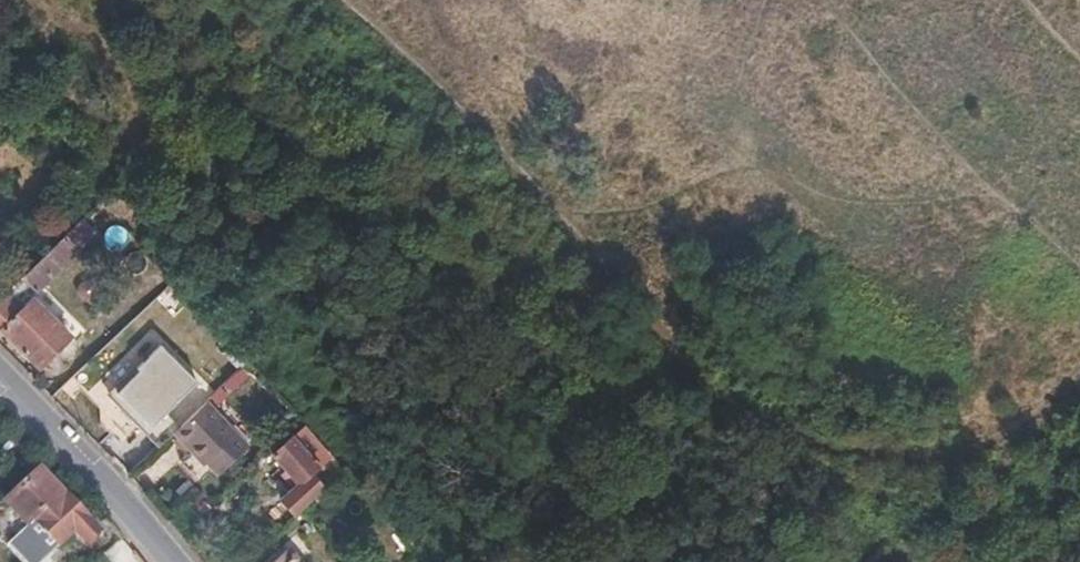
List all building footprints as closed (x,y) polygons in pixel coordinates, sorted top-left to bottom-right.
[(155,256),(101,199),(91,208),(145,266),(155,256)] [(23,300),(73,253),(60,238),(0,296),(0,333),(6,328),(40,364),(63,342),(23,300)] [(175,435),(183,427),(170,413),(201,382),(163,346),(140,369),(143,371),(115,398),(164,447),(175,435)] [(250,444),(208,402),(183,427),(175,435),(195,455),(197,453),(201,455),(220,473),(250,444)] [(272,454),(276,458),(285,469),(281,473),(291,485),(278,497),(293,514),(320,486),(309,471),(326,457),(302,427),(272,454)] [(100,530),(40,467),(5,501),(25,525),(32,518),(58,546),(73,531),(75,532),(86,544),(100,530)] [(124,536),(105,554),(112,561),(146,561),(124,536)] [(287,547),(268,561),(299,561),(287,547)]
